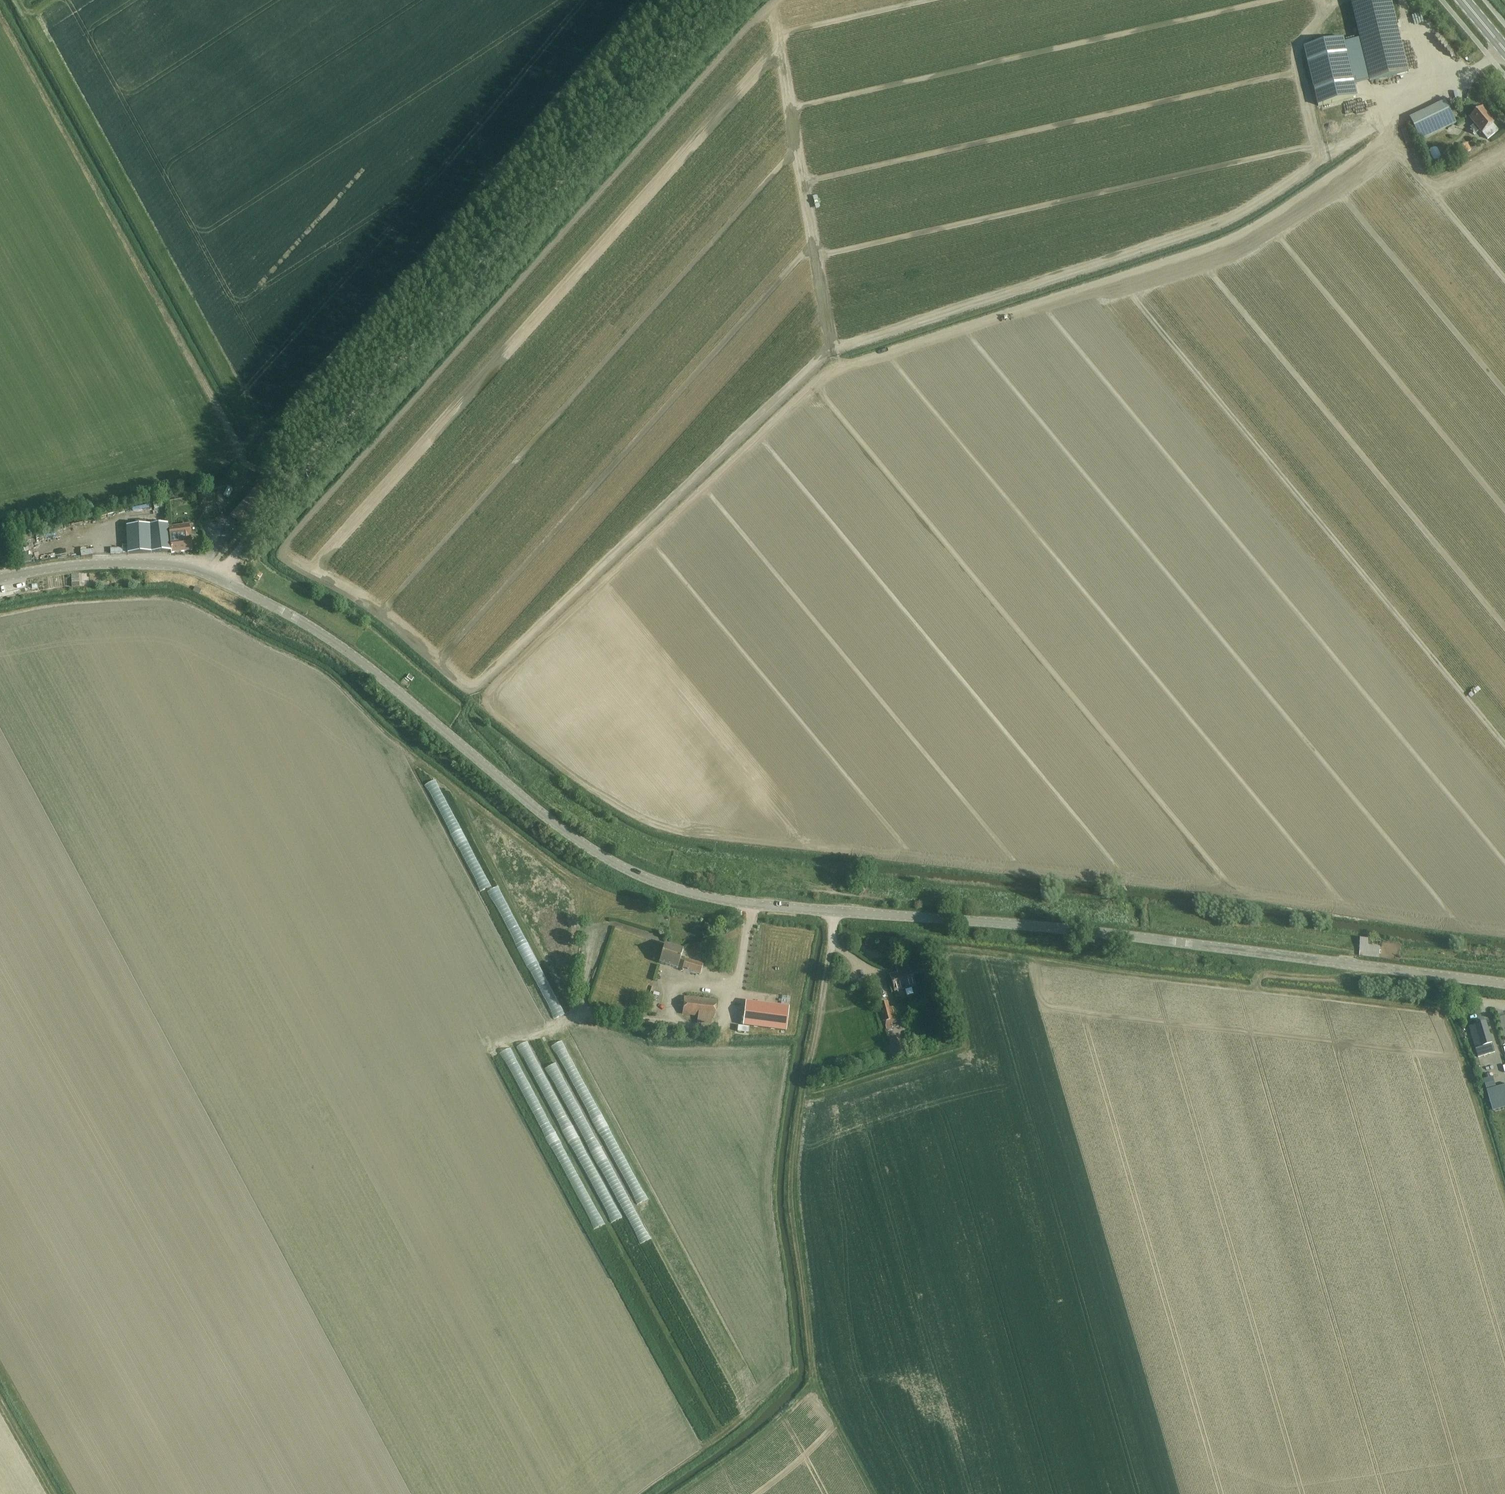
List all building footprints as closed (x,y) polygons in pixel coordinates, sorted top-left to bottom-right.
[(1370,81),(1408,72),(1391,0),(1365,0),(1351,3),(1370,81)] [(1304,48),(1318,106),(1357,97),(1343,39),(1304,48)] [(1446,101),(1411,119),(1421,141),(1457,124),(1446,101)] [(1483,108),(1470,119),(1475,125),(1471,128),(1472,130),(1470,131),(1474,135),(1475,133),(1476,134),(1480,131),(1482,134),(1483,133),(1488,139),(1498,130),(1493,125),(1495,123),(1483,108)] [(1430,150),(1430,152),(1430,154),(1433,159),(1434,160),(1435,161),(1437,161),(1439,160),(1440,159),(1441,157),(1441,155),(1438,150),(1437,149),(1435,148),(1434,148),(1432,149),(1430,150)] [(240,525),(268,495),(258,486),(231,516),(240,525)] [(127,527),(127,544),(128,554),(171,552),(171,553),(192,551),(189,525),(169,528),(168,525),(127,527)] [(259,582),(261,578),(263,575),(257,572),(253,578),(259,582)] [(1361,946),(1360,957),(1380,959),(1381,948),(1369,946),(1370,941),(1361,940),(1361,946)] [(664,944),(658,963),(700,976),(703,966),(680,959),(683,950),(664,944)] [(914,986),(910,974),(907,965),(896,968),(898,974),(890,976),(893,986),(894,992),(914,986)] [(889,997),(895,1024),(905,1022),(899,995),(889,997)] [(683,1014),(714,1018),(716,1001),(685,998),(683,1014)] [(745,1001),(742,1025),(786,1031),(789,1006),(745,1001)] [(884,1022),(892,1020),(887,1002),(879,1005),(884,1022)] [(1495,1053),(1489,1032),(1486,1022),(1469,1027),(1480,1065),(1491,1062),(1489,1055),(1495,1053)] [(898,1039),(889,1041),(893,1057),(905,1054),(901,1041),(899,1042),(898,1039)] [(1496,1088),(1493,1077),(1484,1080),(1492,1111),(1504,1107),(1504,1085),(1496,1088)]
